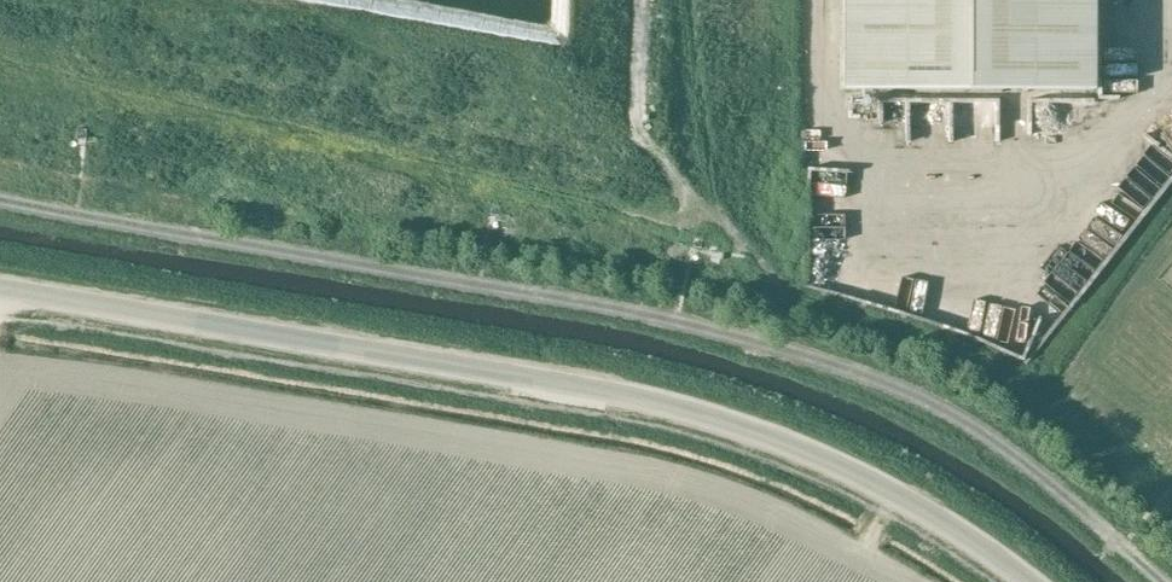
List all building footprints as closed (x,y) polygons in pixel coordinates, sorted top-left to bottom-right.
[(843,89),(1094,90),(1094,0),(843,0),(843,89)] [(1044,95),(1045,133),(1087,132),(1085,94),(1044,95)] [(1084,244),(1105,225),(1083,202),(1063,221),(1084,244)] [(1023,280),(1029,258),(1018,255),(1011,276),(1023,280)] [(1161,410),(1171,429),(1171,404),(1161,410)]
